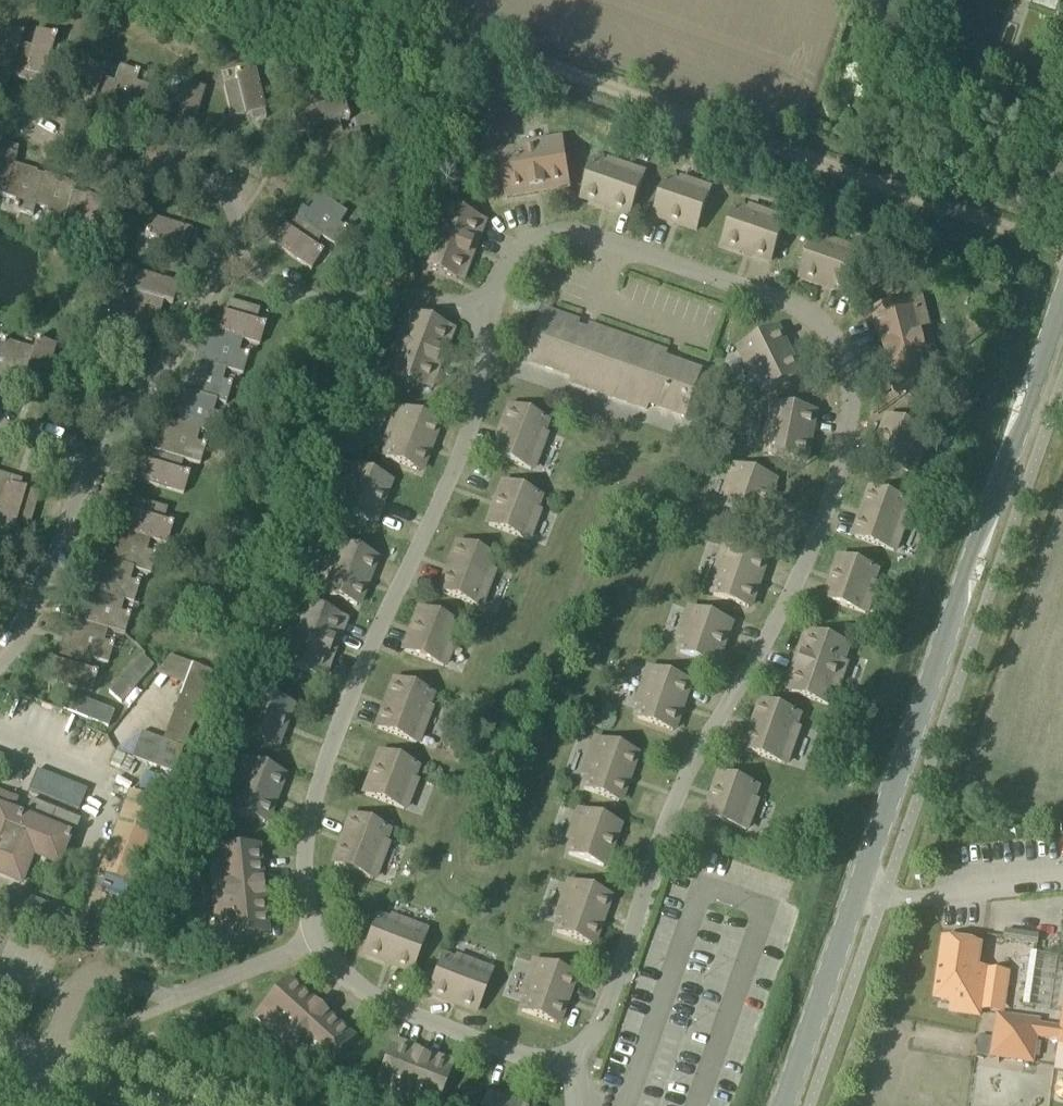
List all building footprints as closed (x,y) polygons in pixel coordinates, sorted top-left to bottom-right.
[(30,47),(19,43),(22,34),(3,28),(0,38),(0,83),(6,85),(9,74),(21,78),(30,47)] [(36,30),(30,47),(21,78),(35,82),(36,76),(56,82),(67,49),(52,45),(55,36),(36,30)] [(86,62),(69,110),(88,117),(91,109),(103,113),(114,83),(102,79),(106,69),(86,62)] [(266,118),(255,65),(234,70),(237,82),(224,85),(231,117),(251,113),(252,121),(266,118)] [(120,66),(114,83),(103,113),(116,118),(119,111),(137,118),(149,86),(137,82),(140,73),(120,66)] [(204,89),(185,83),(182,92),(169,89),(159,121),(178,127),(176,134),(190,138),(204,89)] [(344,101),(293,112),(297,132),(307,130),(309,138),(341,131),(339,121),(348,119),(344,101)] [(342,134),(341,131),(309,138),(313,155),(320,153),(324,169),(356,162),(354,152),(364,149),(360,130),(342,134)] [(518,152),(500,155),(506,191),(531,187),(531,189),(544,187),(544,185),(568,181),(562,141),(518,147),(518,152)] [(14,165),(19,147),(5,143),(3,150),(0,149),(0,196),(5,197),(14,165)] [(607,166),(594,162),(582,197),(631,214),(644,175),(609,162),(607,166)] [(37,171),(14,165),(5,197),(16,200),(14,210),(33,215),(35,205),(43,175),(36,173),(37,171)] [(43,175),(35,205),(47,208),(44,219),(66,225),(74,193),(77,184),(68,182),(68,180),(44,173),(43,175)] [(679,184),(667,180),(655,215),(697,230),(710,191),(681,180),(679,184)] [(92,198),(74,193),(66,225),(76,227),(73,238),(93,243),(107,193),(94,190),(92,198)] [(336,248),(348,229),(340,224),(347,213),(321,195),(310,211),(303,207),(294,220),(320,237),(336,248)] [(479,220),(440,205),(424,248),(428,249),(421,266),(456,279),(465,256),(466,257),(471,244),(470,243),(479,220)] [(748,213),(736,209),(723,244),(772,260),(785,222),(750,209),(748,213)] [(196,247),(200,233),(151,218),(145,237),(154,239),(150,253),(183,263),(188,245),(196,247)] [(320,237),(294,220),(288,229),(279,224),(267,241),(311,270),(323,252),(314,246),(320,237)] [(849,293),(863,254),(827,242),(826,246),(813,241),(801,276),(849,293)] [(132,291),(129,301),(162,311),(165,302),(173,305),(180,285),(128,269),(122,288),(132,291)] [(162,311),(129,301),(112,296),(105,319),(114,321),(111,334),(143,344),(149,325),(157,327),(162,311)] [(928,322),(922,298),(876,310),(885,345),(883,346),(887,360),(888,360),(898,395),(944,383),(938,359),(927,362),(924,350),(926,350),(922,336),(920,336),(917,325),(928,322)] [(212,331),(243,340),(259,345),(265,325),(256,322),(260,310),(228,300),(222,318),(216,317),(212,331)] [(573,376),(571,382),(647,409),(649,403),(686,416),(702,372),(665,359),(667,354),(590,327),(588,332),(577,328),(579,323),(545,311),(527,360),(573,376)] [(447,328),(409,313),(393,356),(397,357),(390,374),(425,387),(434,364),(435,365),(440,352),(438,351),(447,328)] [(799,375),(777,329),(740,347),(756,381),(760,379),(766,392),(799,375)] [(240,351),(243,340),(212,331),(206,349),(199,347),(195,360),(226,369),(243,374),(249,354),(240,351)] [(11,377),(22,346),(1,340),(0,343),(0,390),(6,392),(11,377)] [(22,346),(11,377),(31,384),(29,390),(40,393),(55,346),(37,340),(33,350),(22,346)] [(186,391),(217,401),(226,403),(232,384),(222,381),(226,369),(195,360),(186,391)] [(186,391),(176,422),(200,430),(217,435),(223,415),(213,412),(217,401),(186,391)] [(805,462),(814,412),(774,404),(767,441),(771,442),(769,455),(805,462)] [(531,470),(545,435),(541,433),(545,421),(511,408),(493,455),(531,470)] [(386,444),(390,445),(385,458),(419,471),(438,423),(399,409),(386,444)] [(924,430),(889,418),(874,460),(913,473),(923,444),(919,443),(924,430)] [(152,450),(184,459),(200,465),(206,444),(197,441),(200,430),(176,422),(169,420),(163,440),(156,438),(152,450)] [(180,472),(184,459),(152,450),(148,463),(139,460),(133,480),(183,496),(190,475),(180,472)] [(343,497),(338,510),(373,523),(389,481),(350,466),(339,496),(343,497)] [(729,497),(725,509),(760,522),(774,480),(736,466),(725,495),(729,497)] [(10,475),(0,472),(0,505),(10,475)] [(10,475),(0,505),(0,525),(10,528),(13,518),(31,524),(41,493),(20,487),(22,479),(10,475)] [(488,526),(527,540),(538,511),(534,510),(539,497),(504,484),(488,526)] [(907,502),(872,489),(855,538),(894,551),(907,516),(903,514),(907,502)] [(120,529),(151,539),(168,544),(174,524),(164,521),(168,509),(136,499),(131,517),(125,515),(120,529)] [(148,550),(151,539),(120,529),(115,547),(108,545),(104,558),(135,568),(151,573),(158,553),(148,550)] [(322,592),(356,606),(375,558),(336,543),(323,578),(327,580),(322,592)] [(440,592),(479,607),(492,572),(488,570),(493,558),(459,544),(440,592)] [(749,608),(766,559),(727,546),(714,581),(718,583),(714,596),(749,608)] [(131,579),(135,568),(104,558),(94,589),(125,599),(135,602),(141,582),(131,579)] [(866,613),(876,584),(872,583),(876,570),(841,558),(827,600),(866,613)] [(122,611),(125,599),(94,589),(84,621),(109,629),(125,634),(131,614),(122,611)] [(290,647),(283,664),(318,677),(327,654),(328,654),(333,642),(331,641),(340,618),(302,603),(286,646),(290,647)] [(692,609),(681,638),(685,640),(681,653),(716,665),(730,623),(692,609)] [(405,652),(443,667),(454,638),(450,636),(455,623),(421,610),(405,652)] [(105,640),(109,629),(84,621),(78,619),(71,639),(65,637),(61,648),(92,658),(109,663),(115,642),(105,640)] [(803,656),(799,669),(800,669),(792,693),(831,706),(846,663),(842,662),(848,645),(813,633),(805,656),(803,656)] [(41,679),(92,694),(98,673),(88,670),(92,658),(61,648),(57,662),(47,659),(41,679)] [(651,669),(638,704),(643,706),(638,719),(673,731),(690,682),(651,669)] [(416,744),(430,708),(426,707),(431,694),(396,681),(378,729),(416,744)] [(240,734),(275,747),(291,705),(253,690),(241,719),(245,721),(240,734)] [(764,702),(747,750),(786,764),(798,729),(794,727),(798,714),(764,702)] [(87,726),(83,737),(100,744),(104,733),(87,726)] [(635,754),(596,740),(584,776),(588,777),(584,790),(618,802),(635,754)] [(381,753),(365,795),(404,810),(415,781),(411,779),(416,767),(381,753)] [(264,823),(283,775),(244,760),(231,795),(235,797),(230,810),(264,823)] [(87,790),(37,770),(29,790),(79,810),(87,790)] [(757,787),(722,774),(707,817),(746,830),(756,801),(752,799),(757,787)] [(129,791),(98,873),(133,886),(164,804),(129,791)] [(13,798),(0,793),(0,830),(13,798)] [(579,811),(569,841),(573,842),(568,855),(603,867),(618,825),(579,811)] [(71,837),(68,836),(23,818),(20,817),(8,812),(0,832),(0,875),(21,883),(33,853),(58,864),(67,842),(69,843),(71,837)] [(387,830),(353,817),(334,865),(373,879),(386,844),(382,843),(387,830)] [(223,901),(225,901),(226,913),(215,914),(217,938),(265,934),(261,897),(263,897),(262,882),(260,883),(256,846),(209,851),(211,872),(222,871),(223,886),(222,886),(223,901)] [(608,897),(569,883),(557,919),(561,920),(556,933),(591,945),(608,897)] [(57,935),(66,911),(6,887),(0,903),(0,913),(57,935)] [(389,923),(377,919),(364,953),(411,971),(426,933),(391,919),(389,923)] [(1004,940),(1038,944),(1039,934),(1006,930),(1004,940)] [(981,965),(984,946),(944,940),(935,999),(953,1002),(951,1012),(981,1016),(989,966),(981,965)] [(454,963),(442,959),(429,993),(476,1011),(491,973),(456,959),(454,963)] [(557,1024),(574,976),(535,962),(522,998),(526,999),(522,1012),(557,1024)] [(286,981),(254,1016),(272,1033),(280,1025),(289,1033),(288,1034),(298,1044),(300,1043),(308,1051),(301,1059),(319,1075),(351,1040),(324,1015),(325,1014),(315,1004),(313,1005),(286,981)] [(1041,1020),(997,1014),(991,1058),(1035,1064),(1036,1055),(1041,1056),(1043,1042),(1038,1042),(1038,1039),(1058,1042),(1058,1047),(1062,1048),(1062,1015),(1061,1028),(1040,1025),(1041,1020)] [(415,1054),(414,1056),(391,1047),(376,1085),(418,1102),(420,1098),(437,1104),(450,1070),(427,1061),(428,1059),(415,1054)] [(487,1097),(483,1105),(512,1105),(487,1097)]
